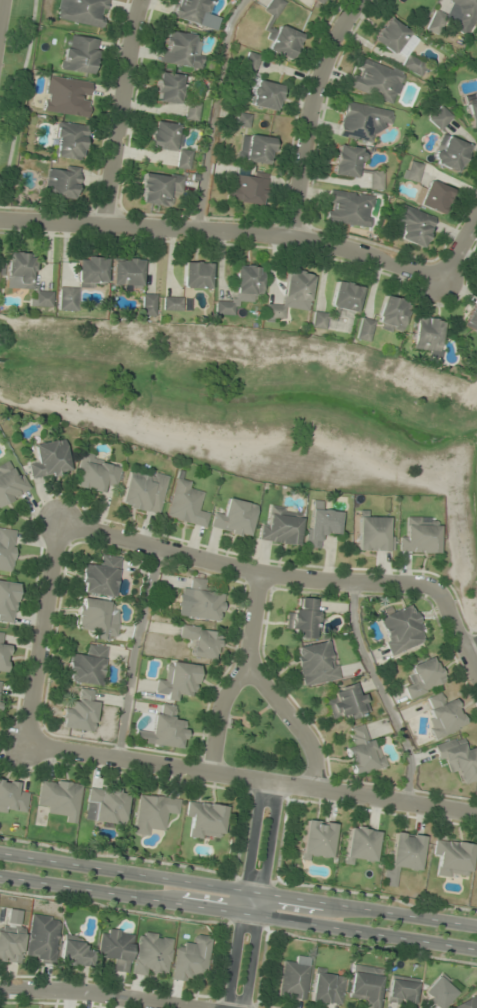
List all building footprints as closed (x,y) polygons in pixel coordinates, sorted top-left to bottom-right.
[(103,28),(108,0),(58,0),(55,20),(103,28)] [(171,17),(204,27),(212,0),(176,0),(171,17)] [(274,17),(285,0),(284,0),(270,0),(263,10),(274,17)] [(469,37),(476,19),(476,0),(449,0),(448,3),(460,9),(451,29),(469,37)] [(425,29),(438,35),(447,16),(435,10),(425,29)] [(398,47),(405,52),(416,36),(387,17),(372,40),(393,54),(398,47)] [(265,49),(290,60),(301,34),(276,23),(265,49)] [(198,68),(201,35),(163,31),(160,64),(198,68)] [(100,39),(64,34),(60,70),(95,75),(100,39)] [(256,72),(258,54),(246,52),(243,70),(256,72)] [(420,77),(426,64),(407,54),(401,67),(420,77)] [(404,72),(359,57),(349,89),(393,104),(404,72)] [(180,95),(182,75),(157,72),(155,101),(185,104),(184,119),(197,121),(199,102),(190,101),(190,96),(180,95)] [(42,112),(88,118),(92,81),(46,76),(42,112)] [(281,85),(256,80),(251,106),(276,111),(281,85)] [(471,130),(476,129),(476,98),(465,101),(471,130)] [(337,137),(369,143),(371,133),(379,135),(381,124),(389,125),(392,110),(344,101),(337,137)] [(427,119),(440,130),(452,116),(440,105),(427,119)] [(249,126),(249,114),(236,113),(236,126),(249,126)] [(178,149),(182,126),(152,121),(148,146),(179,152),(176,167),(188,169),(191,151),(178,149)] [(82,160),(86,125),(58,122),(53,157),(82,160)] [(456,173),(469,146),(442,133),(429,160),(456,173)] [(272,137),(242,134),(239,160),(269,164),(272,137)] [(332,174),(359,179),(364,149),(337,144),(332,174)] [(423,164),(409,161),(405,179),(418,182),(423,164)] [(45,198),(77,198),(77,166),(45,166),(45,198)] [(267,173),(238,170),(237,184),(228,183),(226,201),(264,205),(267,173)] [(383,171),(368,171),(368,189),(382,189),(383,171)] [(181,194),(182,176),(142,172),(139,203),(169,206),(171,193),(181,194)] [(419,206),(442,214),(451,188),(427,180),(419,206)] [(373,195),(328,189),(324,222),(369,228),(373,195)] [(402,227),(398,239),(423,247),(433,216),(400,205),(393,224),(402,227)] [(34,253),(8,253),(7,280),(16,280),(16,288),(34,288),(34,253)] [(106,257),(78,257),(77,287),(106,287),(106,257)] [(141,259),(113,259),(113,287),(141,287),(141,259)] [(210,263),(183,263),(183,289),(210,289),(210,263)] [(261,297),(262,266),(236,265),(235,301),(215,300),(215,315),(234,315),(235,304),(252,304),(252,296),(261,297)] [(282,306),(266,304),(265,317),(284,319),(285,309),(308,311),(313,274),(286,271),(282,306)] [(362,288),(336,281),(329,307),(355,313),(362,288)] [(77,287),(58,287),(58,311),(77,311),(77,287)] [(52,307),(52,291),(30,291),(30,307),(52,307)] [(141,316),(155,316),(155,294),(141,294),(141,316)] [(400,332),(409,303),(385,296),(375,324),(400,332)] [(162,311),(183,311),(183,297),(162,297),(162,311)] [(462,324),(476,332),(476,297),(462,324)] [(328,314),(314,311),(310,326),(324,329),(328,314)] [(412,349),(439,352),(443,320),(416,317),(412,349)] [(368,341),(374,322),(361,318),(355,337),(368,341)] [(64,438),(33,443),(37,462),(28,463),(31,481),(70,474),(64,438)] [(72,485),(102,495),(105,485),(114,488),(122,465),(83,452),(72,485)] [(29,491),(14,460),(0,466),(0,505),(29,491)] [(119,507),(158,516),(168,476),(129,466),(119,507)] [(165,517),(205,529),(210,512),(199,509),(204,494),(191,490),(193,482),(176,477),(165,517)] [(256,504),(227,498),(224,514),(213,512),(210,530),(250,538),(256,504)] [(261,523),(258,542),(298,546),(302,518),(282,516),(283,507),(271,506),(269,524),(261,523)] [(340,510),(308,509),(306,548),(319,549),(320,534),(339,534),(340,510)] [(391,553),(391,517),(357,517),(357,553),(391,553)] [(438,554),(439,526),(430,525),(430,517),(408,517),(408,534),(399,534),(399,553),(438,554)] [(18,530),(0,528),(0,571),(12,573),(18,530)] [(83,563),(80,593),(116,597),(120,557),(101,555),(100,565),(83,563)] [(175,616),(219,623),(224,594),(204,591),(206,580),(191,578),(190,588),(179,587),(175,616)] [(18,583),(0,580),(0,623),(13,624),(18,583)] [(93,639),(115,641),(118,611),(110,610),(111,601),(78,598),(75,629),(93,630),(93,639)] [(286,629),(294,629),(293,638),(315,639),(317,599),(298,598),(297,610),(287,609),(286,629)] [(413,604),(377,616),(390,655),(426,643),(413,604)] [(219,631),(181,625),(179,637),(189,638),(187,656),(215,660),(219,631)] [(0,632),(0,675),(5,675),(9,644),(1,643),(2,632),(0,632)] [(300,686),(337,681),(331,641),(294,646),(300,686)] [(69,652),(66,682),(102,686),(106,646),(88,644),(86,654),(69,652)] [(408,699),(445,683),(433,656),(405,668),(410,679),(401,683),(408,699)] [(198,665),(169,661),(166,680),(157,679),(154,698),(175,701),(176,693),(194,696),(198,665)] [(367,711),(356,684),(323,697),(334,724),(367,711)] [(97,702),(90,701),(92,690),(76,688),(73,708),(62,706),(59,728),(93,733),(97,702)] [(455,697),(443,701),(441,693),(422,699),(435,737),(465,728),(455,697)] [(150,745),(182,749),(186,721),(172,719),(174,707),(156,704),(150,745)] [(352,777),(380,769),(368,723),(348,729),(352,747),(345,749),(352,777)] [(461,737),(433,745),(438,763),(449,760),(456,785),(476,779),(476,775),(475,769),(476,769),(476,759),(474,747),(464,749),(461,737)] [(36,806),(48,808),(47,812),(58,813),(57,821),(77,823),(81,784),(40,779),(36,806)] [(0,780),(0,813),(26,816),(28,794),(18,793),(19,782),(0,780)] [(123,826),(128,792),(88,786),(83,820),(123,826)] [(177,818),(179,799),(137,794),(132,834),(151,836),(151,828),(165,830),(167,816),(177,818)] [(190,838),(222,841),(226,805),(186,801),(184,819),(192,820),(190,838)] [(300,856),(330,860),(335,823),(305,819),(300,856)] [(349,826),(344,863),(353,865),(354,860),(374,863),(379,830),(349,826)] [(384,885),(395,887),(397,868),(419,871),(424,835),(390,831),(384,885)] [(440,858),(437,876),(457,879),(458,872),(469,874),(473,844),(434,839),(432,857),(440,858)] [(23,912),(8,910),(5,933),(0,932),(0,960),(16,963),(23,912)] [(25,954),(35,955),(34,962),(53,965),(59,918),(30,915),(25,954)] [(133,932),(101,928),(97,958),(114,960),(113,971),(127,973),(133,932)] [(166,978),(172,937),(138,932),(132,974),(166,978)] [(204,976),(211,937),(192,934),(191,944),(176,942),(170,980),(191,983),(193,974),(204,976)] [(92,950),(82,949),(83,939),(62,937),(60,965),(91,967),(92,950)] [(278,997),(305,1000),(310,959),(293,956),(291,964),(282,963),(278,997)] [(352,966),(348,997),(361,998),(359,1007),(376,1007),(382,970),(352,966)] [(338,1006),(343,977),(314,972),(309,1001),(338,1006)] [(457,989),(438,974),(420,996),(435,1007),(442,1007),(457,989)] [(385,1001),(412,1006),(417,981),(390,976),(385,1001)] [(476,994),(452,1007),(476,1007),(476,996),(476,994)]
